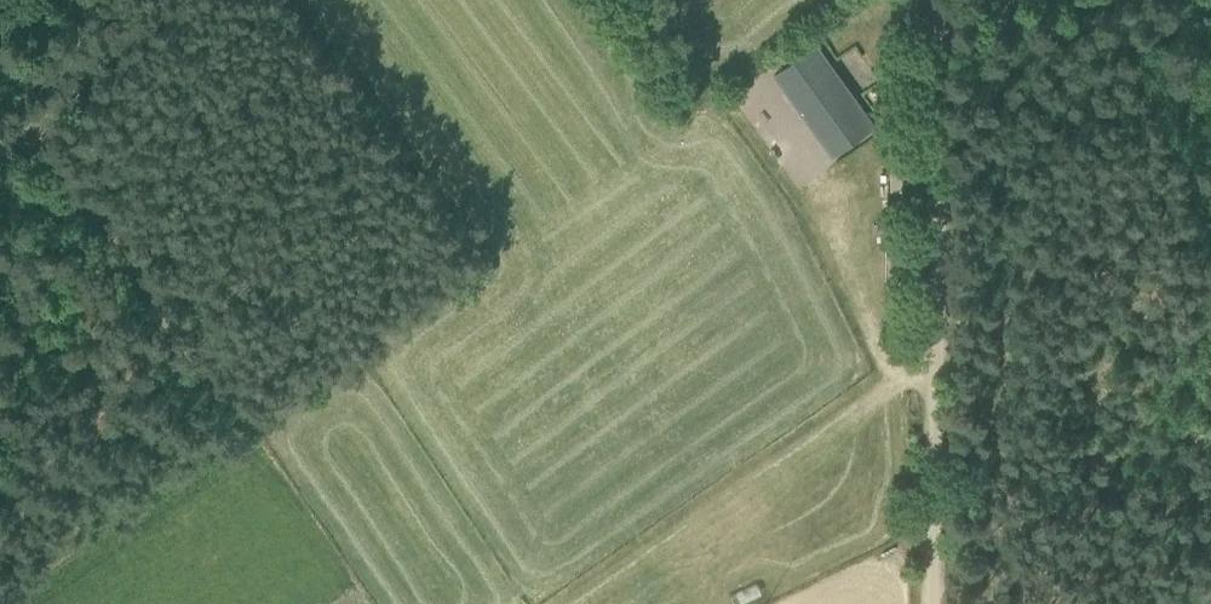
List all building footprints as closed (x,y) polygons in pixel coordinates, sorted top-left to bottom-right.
[(775,75),(833,156),(875,126),(817,45),(775,75)]
